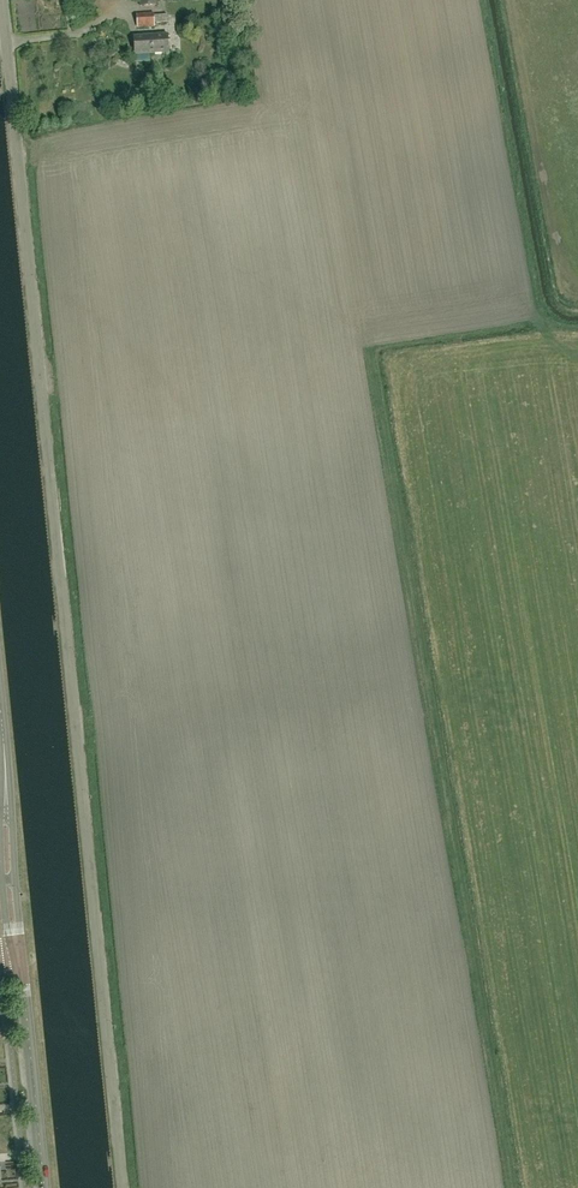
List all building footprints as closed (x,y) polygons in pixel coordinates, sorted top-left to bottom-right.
[(141,8),(157,7),(157,0),(140,0),(141,8)] [(154,16),(154,13),(136,14),(137,28),(154,27),(157,27),(157,23),(167,22),(167,15),(154,16)] [(135,55),(169,52),(168,35),(134,37),(135,55)] [(11,1144),(10,1126),(0,1126),(0,1144),(11,1144)]
